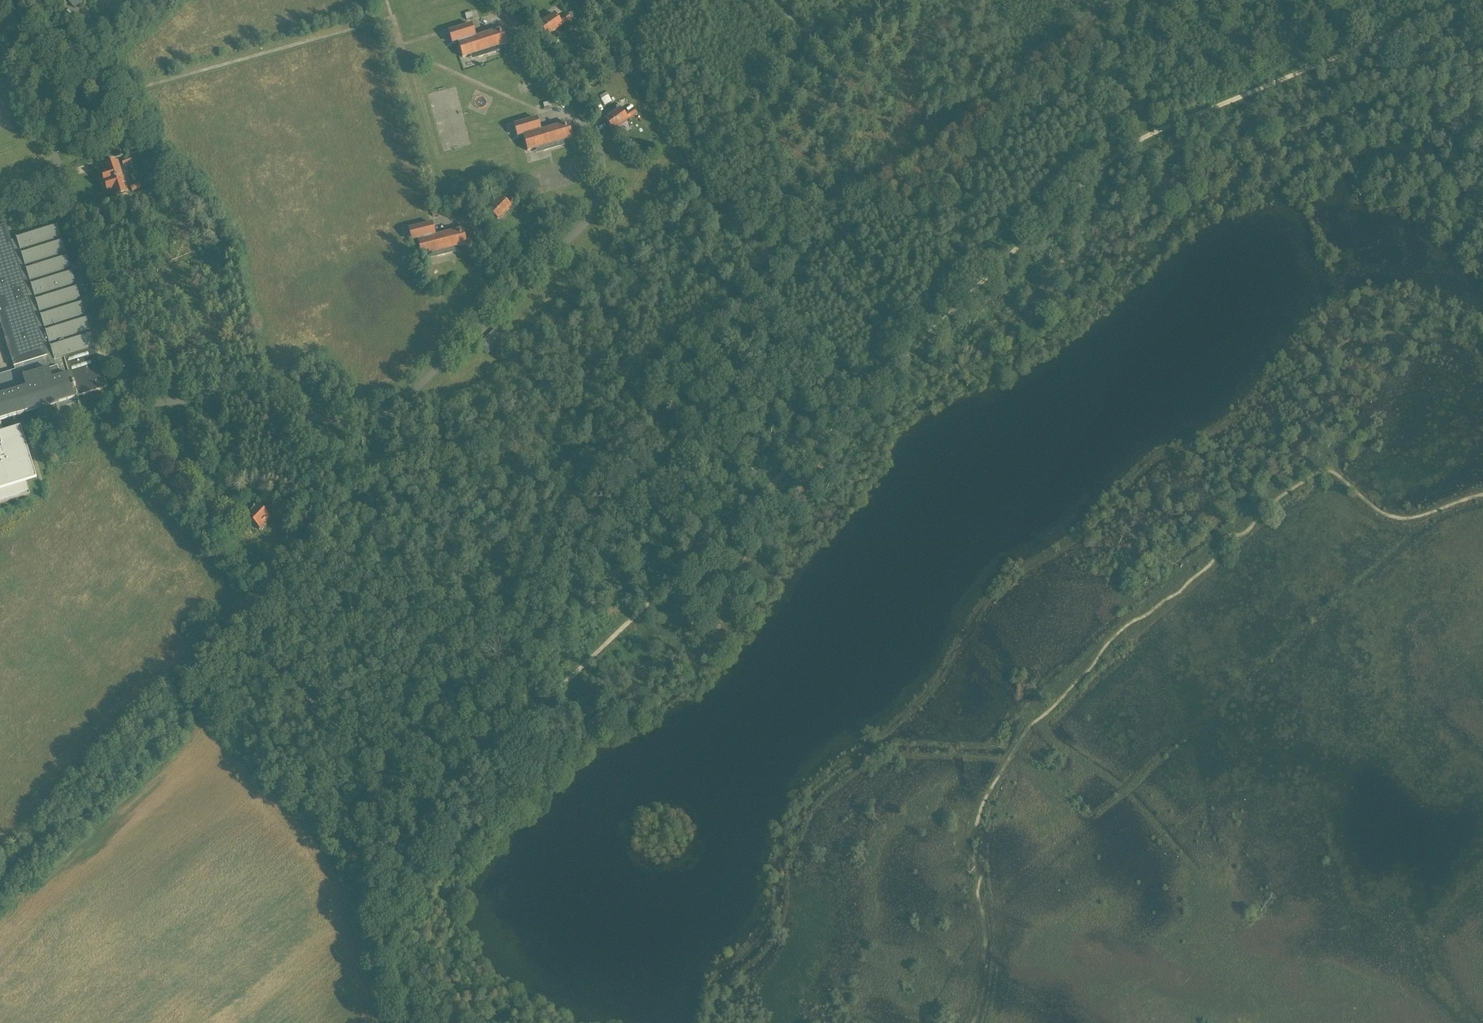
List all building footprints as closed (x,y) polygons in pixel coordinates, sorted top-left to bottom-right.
[(67,5),(63,0),(57,0),(56,0),(62,9),(67,5)] [(466,20),(474,18),(472,12),(464,14),(466,20)] [(568,21),(571,19),(567,14),(558,20),(555,15),(539,26),(546,36),(562,25),(568,21)] [(568,21),(562,25),(566,31),(572,27),(568,21)] [(474,39),(474,37),(475,37),(471,25),(448,32),(452,44),(459,42),(460,43),(458,44),(458,43),(457,44),(462,58),(463,58),(462,57),(477,53),(478,57),(498,51),(499,52),(497,46),(506,44),(507,44),(502,30),(492,33),(493,34),(484,37),(484,36),(474,39)] [(80,48),(88,43),(82,33),(74,38),(80,48)] [(62,50),(72,47),(70,42),(61,44),(62,50)] [(544,110),(552,107),(550,102),(543,104),(544,110)] [(612,131),(636,113),(633,109),(624,115),(621,110),(605,121),(612,131)] [(540,133),(539,131),(540,130),(536,119),(514,126),(517,137),(524,135),(525,137),(523,138),(523,137),(527,152),(528,151),(527,151),(542,147),(543,151),(563,145),(564,146),(563,140),(571,138),(572,138),(568,124),(567,124),(558,127),(558,128),(549,131),(549,130),(540,133)] [(126,156),(138,152),(136,145),(124,149),(126,156)] [(124,166),(132,164),(130,157),(122,160),(124,166)] [(104,183),(122,177),(117,163),(104,167),(105,171),(101,172),(104,183)] [(114,197),(127,192),(122,177),(104,183),(108,194),(112,193),(114,197)] [(132,191),(141,188),(139,182),(130,185),(132,191)] [(141,200),(153,197),(151,189),(139,193),(141,200)] [(510,206),(518,198),(514,194),(506,202),(502,198),(488,211),(497,220),(510,206)] [(433,217),(440,215),(439,209),(431,211),(433,217)] [(76,397),(76,396),(107,386),(71,270),(83,267),(80,259),(68,263),(56,224),(15,236),(16,240),(11,241),(6,226),(0,227),(0,322),(5,339),(8,351),(9,351),(14,367),(13,367),(14,367),(15,370),(0,375),(0,421),(76,397)] [(434,237),(434,236),(435,235),(432,224),(409,230),(412,241),(419,239),(419,241),(418,242),(418,241),(417,241),(421,256),(421,255),(436,252),(437,256),(458,251),(458,252),(457,246),(466,244),(463,230),(462,230),(453,233),(453,234),(444,236),(444,235),(434,237)] [(487,354),(506,336),(497,327),(479,346),(487,354)] [(30,494),(27,485),(37,482),(20,427),(3,433),(0,421),(0,503),(30,494)] [(255,509),(252,506),(249,509),(252,512),(246,517),(259,530),(270,518),(258,506),(255,509)]
